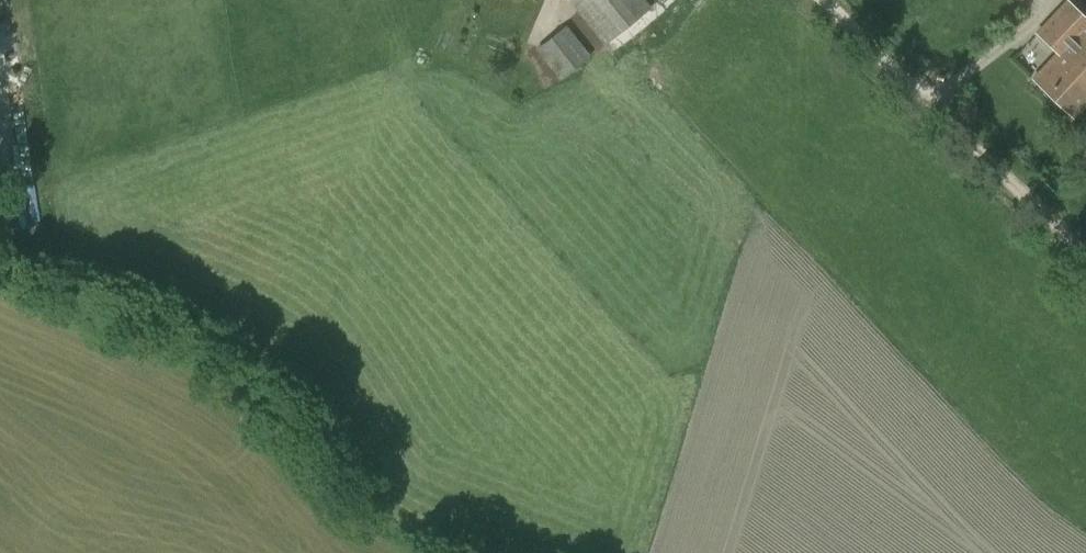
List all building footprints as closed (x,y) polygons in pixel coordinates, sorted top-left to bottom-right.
[(605,44),(652,8),(645,0),(570,0),(605,44)] [(1057,53),(1085,80),(1085,16),(1069,0),(1068,0),(1036,34),(1048,46),(1057,53)] [(591,57),(565,25),(535,49),(560,81),(591,57)] [(1057,53),(1032,80),(1072,118),(1085,103),(1085,80),(1057,53)]
